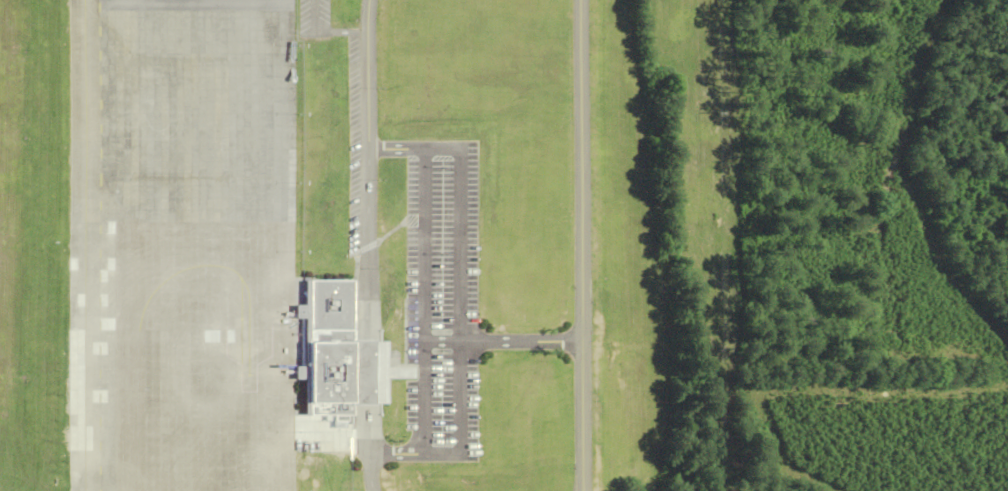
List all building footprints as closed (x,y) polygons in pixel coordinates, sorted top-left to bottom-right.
[(307,280),(355,281),(354,340),(354,405),(354,416),(305,416),(305,318),(296,318),(296,304),(307,304),(307,280)] [(354,340),(376,340),(375,405),(354,405),(354,340)]
